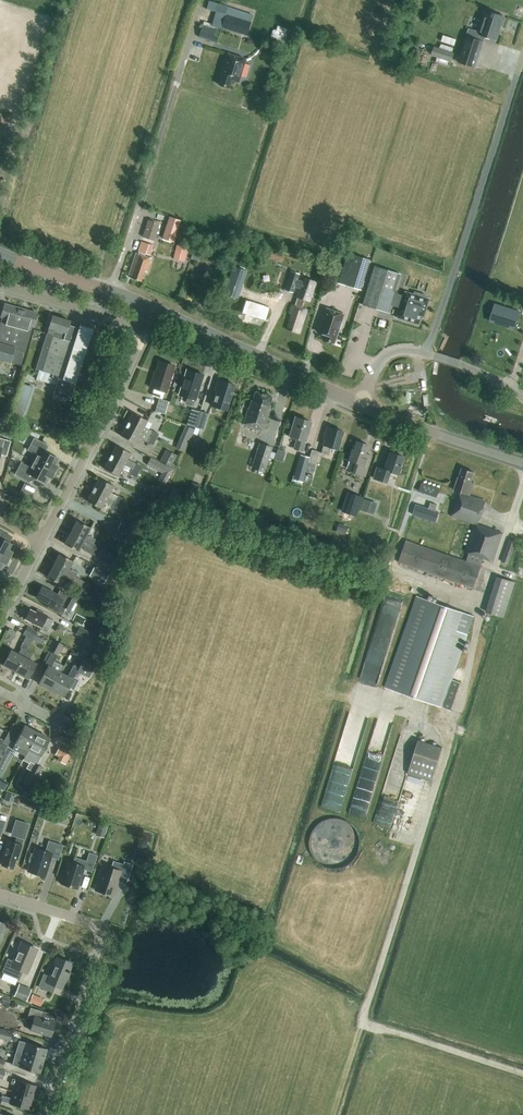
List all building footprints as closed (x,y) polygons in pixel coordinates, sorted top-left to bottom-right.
[(498,40),(505,16),(494,13),(493,15),(487,13),(481,34),(470,31),(462,58),(477,63),(485,37),(498,40)] [(221,27),(246,35),(250,22),(225,14),(221,27)] [(276,24),(272,37),(286,41),(290,28),(276,24)] [(216,42),(220,30),(202,25),(199,37),(216,42)] [(454,45),(456,39),(443,35),(441,41),(454,45)] [(434,46),(431,55),(450,61),(453,52),(434,46)] [(513,73),(516,63),(508,60),(510,53),(497,49),(492,61),(495,62),(491,74),(500,77),(501,74),(504,75),(506,70),(513,73)] [(220,77),(219,80),(218,84),(229,87),(231,80),(238,82),(245,59),(226,53),(219,76),(220,77)] [(180,219),(168,215),(161,237),(173,241),(173,239),(180,241),(183,232),(176,230),(180,219)] [(154,240),(160,223),(147,219),(142,236),(154,240)] [(141,241),(137,251),(149,255),(153,245),(141,241)] [(188,247),(176,245),(173,258),(185,261),(188,247)] [(271,251),(269,258),(282,261),(284,255),(271,251)] [(147,272),(152,258),(136,253),(129,274),(132,275),(131,278),(140,281),(144,271),(147,272)] [(371,272),(374,262),(369,260),(370,259),(354,255),(349,271),(342,269),(338,282),(358,289),(357,294),(363,296),(362,290),(360,289),(366,271),(371,272)] [(236,263),(226,290),(238,294),(248,268),(236,263)] [(302,281),(296,279),(298,273),(289,271),(283,289),(292,292),(294,286),(299,288),(297,296),(309,300),(315,280),(303,277),(302,281)] [(404,292),(402,297),(392,294),(389,304),(400,307),(397,318),(403,319),(407,320),(407,321),(417,324),(419,316),(422,316),(427,299),(425,298),(426,296),(413,292),(413,294),(404,292)] [(515,329),(521,311),(495,303),(489,321),(515,329)] [(37,313),(5,304),(0,319),(0,359),(21,365),(37,313)] [(298,333),(306,309),(292,305),(289,313),(292,314),(287,329),(298,333)] [(333,343),(343,314),(324,308),(316,331),(324,334),(322,339),(333,343)] [(78,328),(68,325),(70,321),(52,315),(35,369),(38,370),(36,379),(49,383),(51,378),(57,380),(53,394),(70,400),(89,339),(90,340),(93,328),(80,324),(78,328)] [(166,392),(174,366),(159,361),(155,375),(153,374),(150,387),(166,392)] [(195,400),(203,375),(186,370),(179,394),(195,400)] [(33,382),(34,373),(25,371),(24,381),(33,382)] [(226,410),(228,402),(234,384),(218,379),(214,391),(216,392),(214,398),(212,405),(226,410)] [(24,417),(34,385),(22,382),(12,414),(24,417)] [(12,394),(14,388),(5,386),(3,391),(12,394)] [(269,405),(272,396),(255,391),(252,400),(251,400),(248,409),(243,424),(263,430),(269,412),(268,412),(270,406),(269,405)] [(165,414),(169,401),(159,398),(155,411),(165,414)] [(194,427),(199,411),(191,408),(186,425),(194,427)] [(199,411),(194,427),(203,429),(208,413),(199,411)] [(155,439),(158,433),(144,426),(147,420),(132,413),(126,424),(155,439)] [(168,427),(171,420),(157,415),(155,421),(168,427)] [(305,441),(311,422),(295,417),(289,436),(297,438),(294,449),(302,451),(305,440),(305,441)] [(152,444),(155,439),(126,424),(120,436),(135,443),(138,437),(152,444)] [(193,428),(187,426),(181,439),(188,442),(193,428)] [(337,449),(343,431),(327,426),(323,438),(325,439),(323,445),(321,453),(328,455),(331,447),(337,449)] [(6,456),(10,441),(0,438),(0,454),(6,456)] [(32,460),(54,472),(57,466),(55,465),(58,459),(49,454),(49,453),(45,451),(48,445),(34,438),(28,450),(36,454),(32,460)] [(365,453),(368,445),(356,441),(353,449),(351,448),(347,460),(354,462),(351,472),(364,476),(371,455),(365,453)] [(264,472),(273,447),(259,442),(251,468),(264,472)] [(109,457),(139,472),(142,466),(127,458),(130,453),(115,445),(109,457)] [(283,459),(285,450),(279,448),(276,458),(283,459)] [(171,467),(177,455),(166,449),(159,461),(171,467)] [(309,457),(305,469),(313,472),(319,452),(311,449),(309,457)] [(398,474),(403,457),(389,452),(384,469),(376,467),(373,478),(386,482),(390,472),(398,474)] [(305,469),(309,457),(300,454),(293,479),(302,482),(305,469)] [(144,475),(139,472),(109,457),(104,468),(118,476),(122,469),(129,473),(136,477),(135,478),(141,482),(141,480),(143,481),(144,478),(142,477),(144,475)] [(146,465),(168,476),(172,469),(150,457),(146,465)] [(51,478),(54,472),(32,460),(29,467),(21,462),(15,474),(29,481),(32,476),(36,478),(46,483),(49,477),(51,478)] [(471,482),(474,472),(462,468),(459,477),(458,476),(454,489),(460,491),(452,515),(475,523),(465,551),(469,553),(466,560),(406,540),(398,562),(473,587),(484,557),(493,560),(503,532),(478,524),(486,501),(469,496),(470,495),(474,483),(471,482)] [(92,489),(122,505),(125,499),(118,495),(117,496),(110,492),(113,485),(98,478),(92,489)] [(20,492),(32,497),(37,487),(24,482),(20,492)] [(423,482),(421,490),(437,494),(439,486),(423,482)] [(158,500),(162,492),(147,484),(143,492),(158,500)] [(175,501),(179,490),(172,487),(167,499),(175,501)] [(119,510),(122,505),(92,489),(87,501),(101,508),(104,502),(112,506),(119,510)] [(156,512),(159,506),(155,504),(155,502),(142,495),(138,503),(152,510),(156,512)] [(348,495),(342,511),(353,515),(358,498),(348,495)] [(362,509),(375,513),(378,501),(365,498),(362,509)] [(93,543),(95,539),(89,536),(88,537),(86,536),(90,527),(76,520),(70,532),(93,543)] [(129,534),(133,528),(121,522),(117,528),(129,534)] [(338,523),(335,532),(344,535),(347,525),(338,523)] [(131,546),(134,539),(131,537),(117,530),(113,536),(127,544),(131,546)] [(102,548),(93,543),(70,532),(64,543),(78,551),(81,545),(84,547),(83,549),(97,556),(102,548)] [(9,558),(12,552),(10,551),(13,545),(4,540),(0,538),(0,553),(9,558)] [(508,563),(516,541),(509,538),(502,561),(508,563)] [(9,558),(0,553),(0,569),(3,563),(5,564),(9,558)] [(53,565),(75,577),(77,572),(71,569),(71,570),(68,569),(73,561),(59,553),(53,565)] [(87,583),(75,577),(53,565),(46,577),(61,584),(65,576),(67,577),(67,578),(73,581),(84,587),(87,583)] [(104,583),(108,574),(94,567),(89,576),(104,583)] [(504,617),(515,581),(497,576),(486,611),(504,617)] [(60,604),(63,599),(56,595),(57,594),(41,586),(36,597),(51,605),(53,601),(60,604)] [(96,591),(91,588),(87,596),(93,598),(96,591)] [(80,606),(82,602),(77,600),(77,599),(61,590),(58,595),(65,598),(61,605),(71,610),(74,603),(80,606)] [(451,710),(452,706),(460,682),(451,679),(474,616),(417,596),(385,687),(451,710)] [(36,612),(30,609),(25,619),(47,630),(52,620),(46,617),(47,615),(37,610),(36,612)] [(57,629),(65,633),(67,627),(60,623),(57,629)] [(32,639),(35,634),(37,631),(27,626),(23,634),(32,639)] [(94,643),(97,635),(79,626),(75,634),(94,643)] [(12,642),(17,630),(10,627),(5,639),(12,642)] [(35,634),(32,639),(42,644),(45,640),(35,634)] [(51,690),(60,672),(51,667),(63,644),(55,640),(44,660),(46,661),(44,664),(48,665),(38,683),(51,690)] [(15,671),(26,650),(21,648),(18,654),(11,650),(3,665),(15,671)] [(26,650),(15,671),(28,678),(36,663),(29,659),(32,654),(26,650)] [(60,672),(51,690),(63,697),(77,671),(88,677),(94,665),(83,659),(79,657),(74,666),(73,665),(67,676),(60,672)] [(8,732),(13,735),(18,725),(13,722),(8,732)] [(28,750),(37,732),(24,725),(15,743),(16,744),(14,749),(18,751),(20,746),(28,750)] [(6,748),(13,735),(8,732),(5,738),(1,736),(0,738),(0,750),(4,752),(6,748)] [(37,732),(28,750),(23,760),(29,763),(26,768),(30,770),(21,786),(30,790),(42,767),(37,764),(41,757),(40,756),(49,738),(37,732)] [(432,780),(442,747),(418,740),(408,772),(432,780)] [(67,764),(73,751),(60,744),(54,757),(67,764)] [(0,760),(0,770),(2,771),(12,751),(6,748),(4,752),(4,753),(0,759),(0,760)] [(343,810),(353,763),(337,759),(329,798),(330,798),(328,807),(343,810)] [(375,820),(392,826),(404,789),(387,783),(375,820)] [(357,788),(351,813),(366,817),(372,792),(357,788)] [(15,796),(6,793),(4,800),(13,803),(15,796)] [(339,818),(334,818),(330,818),(326,819),(322,821),(319,823),(316,826),(313,830),(311,834),(310,838),(310,842),(310,847),(311,851),(313,855),(316,858),(319,861),(322,864),(326,866),(330,867),(334,867),(339,867),(343,866),(347,864),(350,861),(353,858),(356,855),(358,851),(359,847),(359,842),(359,838),(358,834),(356,830),(353,827),(350,823),(347,821),(343,819),(339,818)] [(25,839),(30,824),(15,819),(10,835),(16,837),(14,842),(7,840),(2,855),(4,856),(1,865),(13,868),(15,859),(17,860),(22,844),(21,844),(23,839),(25,839)] [(107,823),(99,821),(95,834),(103,837),(107,823)] [(58,860),(63,845),(48,840),(45,851),(35,848),(27,871),(45,876),(51,857),(58,860)] [(91,875),(97,855),(89,852),(86,861),(74,857),(73,862),(68,861),(65,870),(63,870),(61,876),(63,876),(60,883),(77,889),(83,869),(91,872),(90,875),(91,875)] [(123,864),(113,861),(111,867),(103,865),(100,876),(98,876),(96,881),(98,882),(95,890),(113,896),(119,876),(127,878),(126,882),(132,864),(123,861),(123,864)] [(27,973),(37,949),(21,942),(13,961),(8,958),(2,972),(15,977),(19,979),(23,971),(27,973)] [(61,988),(72,963),(57,957),(49,976),(43,973),(38,987),(52,992),(55,985),(61,988)] [(26,1001),(31,988),(19,983),(14,996),(26,1001)] [(41,1006),(44,998),(32,993),(29,1001),(41,1006)] [(51,1036),(55,1022),(41,1018),(43,1011),(30,1007),(27,1019),(33,1021),(30,1030),(51,1036)] [(13,1031),(0,1028),(0,1038),(10,1041),(13,1031)] [(23,1055),(43,1061),(47,1048),(19,1040),(17,1045),(25,1047),(23,1055)] [(40,1073),(43,1061),(23,1055),(21,1062),(13,1059),(12,1065),(40,1073)] [(13,1091),(32,1097),(36,1085),(12,1078),(11,1084),(15,1085),(13,1091)] [(13,1091),(11,1098),(2,1095),(1,1097),(0,1097),(0,1101),(29,1109),(32,1097),(13,1091)]
